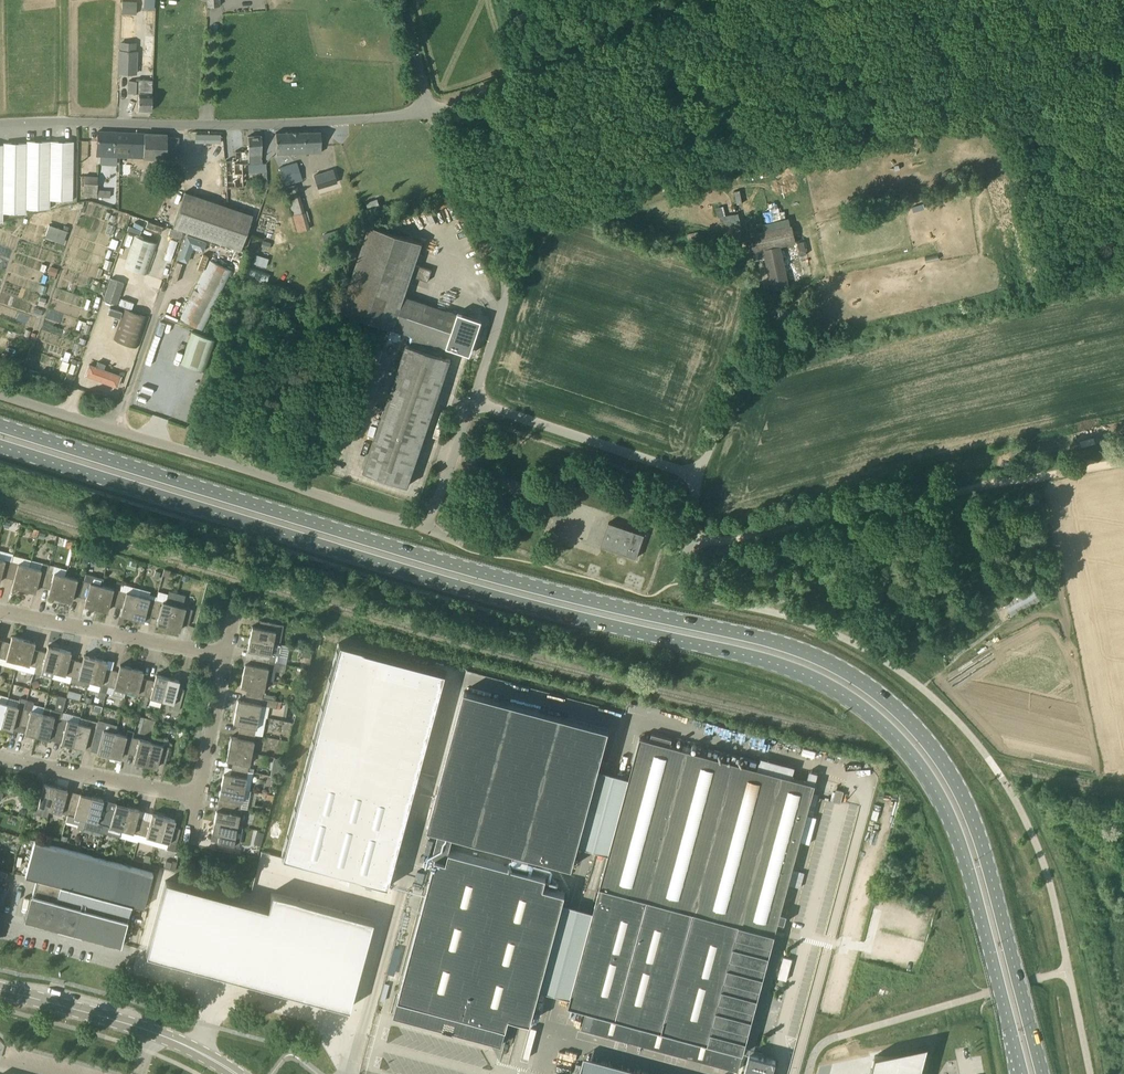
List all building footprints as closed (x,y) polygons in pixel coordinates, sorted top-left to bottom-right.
[(137,13),(138,0),(128,0),(124,0),(123,12),(137,13)] [(145,10),(144,35),(155,35),(155,10),(145,10)] [(137,51),(137,42),(121,42),(120,50),(119,50),(118,74),(137,74),(137,51)] [(129,93),(139,94),(138,110),(152,111),(152,82),(150,82),(150,80),(136,79),(136,81),(129,81),(129,93)] [(113,148),(114,132),(98,131),(97,142),(96,155),(120,156),(121,148),(113,148)] [(321,152),(321,146),(321,131),(276,133),(276,144),(277,154),(321,152)] [(177,138),(167,138),(167,135),(146,134),(146,133),(114,132),(113,148),(121,148),(120,156),(144,157),(176,158),(177,138)] [(249,163),(254,163),(262,163),(262,147),(261,136),(248,136),(248,151),(249,163)] [(195,137),(195,149),(221,148),(221,137),(195,137)] [(73,142),(27,141),(27,143),(6,143),(4,143),(3,145),(0,145),(0,223),(3,222),(2,212),(25,213),(25,208),(49,208),(49,211),(72,205),(72,200),(72,198),(73,179),(73,142)] [(280,167),(285,185),(297,181),(303,179),(297,162),(280,167)] [(332,166),(312,173),(316,187),(330,182),(333,190),(340,188),(332,166)] [(85,176),(84,196),(97,196),(110,197),(111,190),(97,189),(98,176),(85,176)] [(736,204),(742,202),(739,189),(733,191),(736,204)] [(173,226),(241,250),(253,215),(185,192),(173,226)] [(366,202),(369,211),(381,207),(377,198),(366,202)] [(297,232),(309,228),(305,212),(293,216),(297,232)] [(739,213),(720,217),(725,239),(744,234),(739,213)] [(49,224),(46,233),(65,240),(69,227),(65,225),(63,229),(49,224)] [(781,246),(796,242),(792,224),(749,234),(753,252),(752,252),(754,261),(765,259),(772,290),(789,286),(788,282),(803,278),(796,246),(782,250),(781,246)] [(414,335),(413,338),(410,346),(407,344),(364,471),(408,486),(451,359),(446,358),(449,347),(468,354),(479,321),(405,296),(412,275),(428,281),(432,270),(415,264),(423,243),(370,225),(341,310),(414,335)] [(333,238),(331,232),(323,234),(325,241),(333,238)] [(187,234),(177,259),(187,262),(192,248),(203,252),(207,241),(187,234)] [(157,243),(134,235),(124,267),(147,274),(157,243)] [(256,254),(253,262),(266,266),(269,258),(256,254)] [(232,272),(209,260),(180,319),(204,330),(232,272)] [(269,274),(248,266),(244,278),(265,285),(269,274)] [(117,303),(124,282),(110,278),(103,299),(117,303)] [(148,316),(124,309),(114,340),(137,348),(148,316)] [(161,321),(150,353),(203,371),(214,339),(161,321)] [(88,364),(84,375),(117,387),(121,376),(103,369),(105,364),(97,361),(95,366),(88,364)] [(645,534),(609,522),(601,546),(636,558),(645,534)] [(12,561),(30,566),(31,560),(13,556),(12,561)] [(12,561),(0,558),(0,579),(1,576),(7,577),(12,561)] [(24,589),(30,566),(12,561),(7,577),(14,579),(12,586),(24,589)] [(48,571),(47,571),(49,564),(43,563),(41,569),(30,566),(24,589),(35,592),(37,585),(44,587),(48,571)] [(60,599),(66,576),(48,571),(44,587),(50,589),(48,595),(60,599)] [(80,597),(84,580),(66,576),(60,599),(71,602),(73,595),(80,597)] [(96,608),(102,585),(84,580),(80,597),(86,598),(84,605),(96,608)] [(116,606),(120,590),(102,585),(96,608),(108,611),(109,604),(116,606)] [(120,590),(116,606),(122,608),(120,615),(132,618),(138,595),(120,590)] [(168,627),(177,593),(169,591),(166,602),(156,600),(152,616),(158,617),(156,624),(168,627)] [(193,609),(183,607),(186,595),(177,593),(168,627),(180,630),(182,623),(188,625),(193,609)] [(138,595),(132,618),(144,621),(145,614),(152,616),(156,600),(138,595)] [(250,638),(280,644),(284,625),(260,621),(259,628),(252,626),(250,638)] [(24,639),(12,636),(10,643),(4,641),(0,654),(0,657),(18,662),(19,657),(22,645),(24,639)] [(281,644),(280,644),(250,638),(247,650),(254,651),(253,658),(277,662),(279,655),(280,655),(282,645),(281,645),(281,644)] [(36,667),(40,651),(33,649),(35,642),(24,639),(22,645),(19,657),(18,662),(36,667)] [(338,640),(280,853),(390,884),(446,669),(338,640)] [(54,672),(59,649),(48,646),(46,652),(40,651),(36,667),(34,673),(52,678),(54,672)] [(71,676),(76,660),(69,659),(71,652),(59,649),(54,672),(71,676)] [(89,681),(95,658),(84,655),(82,662),(76,660),(71,676),(89,681)] [(36,667),(18,662),(0,657),(0,664),(34,673),(36,667)] [(108,686),(112,670),(106,668),(107,661),(95,658),(89,681),(101,684),(99,691),(106,693),(108,686)] [(277,662),(253,658),(252,664),(245,663),(243,675),(273,680),(275,669),(278,670),(279,663),(277,662)] [(126,691),(132,668),(120,665),(118,672),(112,670),(108,686),(106,693),(124,697),(125,691),(126,691)] [(144,695),(148,679),(142,678),(144,671),(132,668),(126,691),(144,695)] [(71,676),(54,672),(52,678),(52,679),(53,679),(70,683),(71,676)] [(162,700),(168,677),(156,674),(155,681),(148,679),(144,695),(140,712),(144,713),(146,707),(145,707),(148,697),(162,700)] [(273,680),(243,675),(240,687),(247,688),(246,694),(262,698),(266,679),(273,680)] [(172,709),(179,711),(185,689),(178,687),(180,680),(168,677),(162,700),(173,703),(172,709)] [(465,690),(428,828),(572,867),(609,729),(465,690)] [(261,705),(275,708),(277,701),(262,698),(246,694),(245,701),(238,699),(235,711),(259,716),(261,705)] [(62,712),(66,697),(58,695),(55,704),(56,705),(55,710),(44,707),(43,713),(37,736),(48,739),(50,732),(57,734),(61,718),(62,712)] [(20,698),(18,706),(7,703),(0,726),(12,730),(14,723),(20,724),(27,700),(27,699),(20,698)] [(37,736),(43,713),(28,709),(30,701),(27,700),(20,724),(27,726),(25,733),(37,736)] [(255,734),(259,716),(235,711),(233,723),(240,725),(239,731),(255,734)] [(79,723),(73,746),(84,749),(86,742),(93,744),(98,722),(80,717),(79,722),(79,723)] [(79,723),(79,722),(61,718),(57,734),(63,736),(61,742),(73,746),(79,723)] [(109,755),(115,732),(117,725),(99,720),(98,722),(93,744),(99,745),(97,752),(109,755)] [(133,737),(134,731),(128,729),(126,735),(115,732),(109,755),(121,758),(122,751),(129,753),(133,737)] [(252,753),(255,734),(239,731),(238,738),(231,736),(228,748),(252,753)] [(586,1010),(743,1052),(807,816),(816,819),(820,803),(811,801),(816,784),(815,784),(818,773),(809,771),(807,782),(792,778),(795,767),(760,758),(757,769),(670,745),(672,739),(652,733),(650,740),(641,737),(630,779),(617,776),(613,791),(626,794),(616,830),(603,827),(599,843),(612,846),(572,994),(571,994),(568,1005),(586,1010)] [(145,765),(151,742),(133,737),(129,753),(135,755),(133,762),(145,765)] [(170,747),(169,747),(151,742),(145,765),(157,768),(158,761),(165,763),(170,747)] [(248,771),(252,753),(228,748),(226,760),(233,761),(232,768),(248,771)] [(248,771),(232,768),(230,774),(224,773),(221,785),(244,789),(248,771)] [(35,788),(32,800),(31,804),(36,805),(34,813),(48,816),(50,809),(56,787),(44,784),(42,790),(35,788)] [(241,807),(244,789),(221,785),(219,797),(226,798),(225,804),(241,807)] [(72,799),(72,798),(66,797),(67,790),(56,787),(50,809),(68,814),(72,799)] [(836,789),(833,801),(841,803),(844,791),(836,789)] [(83,829),(86,819),(92,797),(80,793),(78,800),(72,798),(72,799),(68,814),(80,818),(77,827),(83,829)] [(104,824),(108,808),(102,807),(104,800),(92,797),(86,819),(104,824)] [(823,800),(820,814),(855,821),(858,807),(823,800)] [(122,829),(128,806),(116,803),(114,810),(108,808),(104,824),(122,829)] [(248,809),(241,807),(225,804),(223,811),(216,810),(214,822),(237,826),(240,811),(247,812),(248,809)] [(139,834),(144,818),(138,816),(140,810),(128,806),(122,829),(136,833),(135,839),(139,840),(140,834),(139,834)] [(157,839),(164,816),(152,813),(150,820),(144,818),(139,834),(140,834),(157,839)] [(176,844),(177,842),(181,828),(174,826),(176,820),(164,816),(157,839),(176,844)] [(243,827),(237,826),(214,822),(212,833),(219,835),(217,842),(234,845),(234,844),(239,846),(243,827)] [(120,945),(121,943),(132,904),(143,908),(153,872),(35,840),(25,876),(37,879),(33,894),(30,894),(24,919),(120,945)] [(531,1022),(563,903),(565,892),(544,886),(547,876),(449,850),(447,861),(436,858),(394,1015),(438,1027),(438,1026),(458,1031),(458,1032),(502,1044),(509,1016),(531,1022)] [(165,881),(146,954),(203,969),(204,964),(338,1000),(336,1005),(348,1008),(372,920),(271,893),(267,909),(165,881)] [(865,1073),(915,1073),(922,1046),(870,1057),(865,1073)] [(750,1054),(744,1073),(773,1073),(776,1061),(750,1054)] [(587,1057),(583,1073),(663,1073),(587,1057)]
